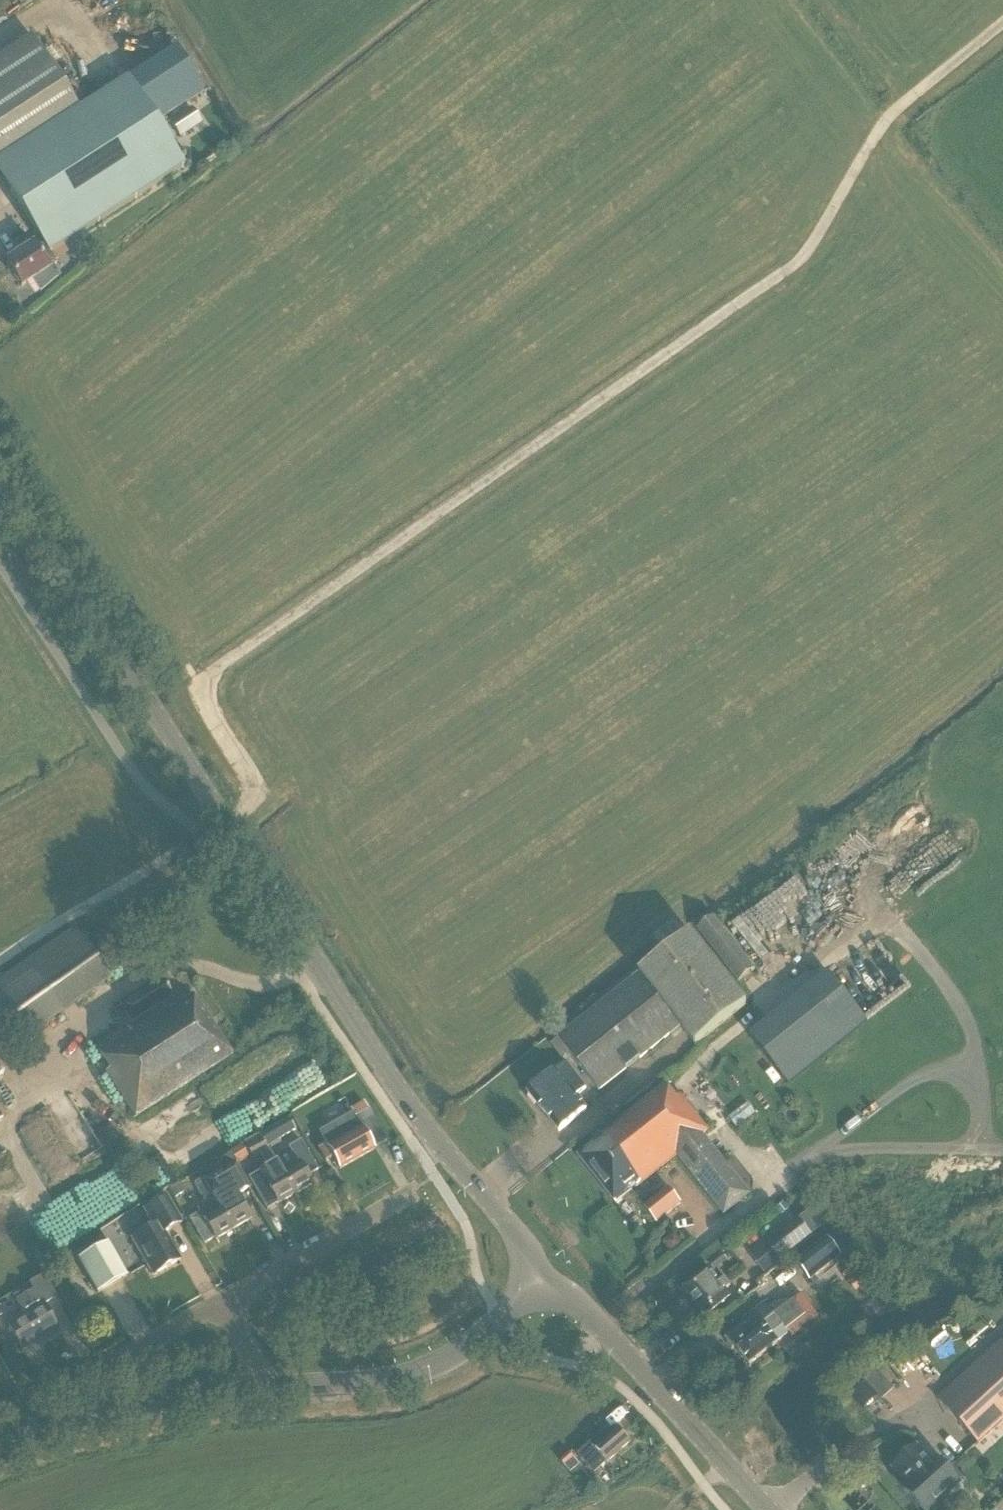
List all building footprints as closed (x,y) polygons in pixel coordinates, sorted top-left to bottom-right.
[(0,57),(0,181),(42,244),(35,249),(33,248),(6,265),(21,288),(32,281),(40,293),(59,277),(53,268),(57,266),(48,253),(184,166),(128,78),(78,111),(29,37),(0,57)] [(148,53),(153,73),(178,66),(173,46),(148,53)] [(713,917),(697,930),(739,982),(755,970),(713,917)] [(18,1045),(110,981),(73,928),(0,980),(0,1019),(18,1045)] [(690,935),(558,1039),(599,1091),(681,1026),(696,1045),(746,1005),(690,935)] [(827,975),(752,1035),(789,1082),(865,1022),(827,975)] [(163,980),(131,1000),(141,1016),(173,996),(163,980)] [(193,996),(167,1012),(166,1011),(132,1033),(129,1029),(96,1049),(110,1070),(106,1072),(135,1117),(232,1056),(193,996)] [(555,1071),(528,1093),(559,1132),(587,1110),(576,1097),(586,1088),(566,1063),(555,1071)] [(707,1129),(679,1094),(676,1097),(666,1085),(577,1154),(616,1203),(678,1155),(724,1214),(750,1194),(702,1133),(707,1129)] [(737,1131),(762,1109),(751,1096),(726,1117),(737,1131)] [(333,1156),(341,1168),(386,1141),(362,1101),(354,1106),(349,1098),(338,1104),(343,1112),(349,1108),(354,1117),(322,1136),(327,1146),(321,1150),(327,1160),(333,1156)] [(295,1130),(288,1118),(260,1134),(262,1138),(247,1147),(253,1158),(268,1149),(267,1146),(295,1130)] [(292,1152),(276,1161),(296,1193),(311,1185),(308,1175),(318,1170),(301,1140),(289,1147),(292,1152)] [(276,1161),(270,1151),(265,1154),(271,1164),(248,1177),(263,1202),(274,1196),(279,1203),(296,1193),(276,1161)] [(233,1229),(251,1219),(237,1195),(250,1188),(231,1155),(217,1163),(222,1171),(206,1180),(205,1181),(233,1229)] [(233,1229),(205,1181),(206,1180),(205,1177),(195,1183),(206,1202),(198,1207),(200,1211),(189,1217),(205,1244),(215,1238),(216,1239),(233,1229)] [(167,1190),(183,1218),(191,1213),(175,1185),(167,1190)] [(668,1190),(645,1207),(658,1223),(680,1206),(668,1190)] [(167,1196),(144,1209),(154,1226),(132,1239),(153,1275),(181,1259),(165,1232),(182,1222),(167,1196)] [(765,1243),(766,1244),(751,1256),(765,1274),(780,1262),(781,1263),(814,1238),(798,1217),(765,1243)] [(662,1238),(672,1251),(686,1241),(676,1228),(662,1238)] [(842,1257),(828,1239),(797,1262),(810,1280),(842,1257)] [(108,1243),(79,1260),(99,1293),(127,1276),(108,1243)] [(46,1244),(35,1251),(44,1265),(55,1259),(46,1244)] [(725,1290),(730,1286),(724,1280),(720,1283),(708,1269),(684,1289),(707,1316),(731,1297),(725,1290)] [(45,1304),(57,1297),(44,1275),(29,1284),(33,1290),(16,1300),(23,1314),(6,1323),(22,1350),(59,1329),(45,1304)] [(794,1301),(776,1315),(770,1307),(773,1306),(769,1301),(744,1321),(746,1323),(725,1339),(733,1348),(736,1346),(750,1364),(779,1342),(774,1335),(785,1327),(786,1330),(805,1315),(794,1301)] [(1001,1341),(937,1399),(979,1445),(1002,1423),(1002,1343),(1001,1341)] [(862,1378),(845,1393),(862,1411),(878,1396),(881,1399),(892,1388),(876,1370),(865,1381),(862,1378)] [(607,1462),(608,1463),(631,1442),(618,1428),(603,1441),(599,1437),(579,1454),(595,1472),(607,1462)] [(921,1454),(915,1448),(893,1468),(909,1486),(904,1490),(922,1509),(930,1509),(959,1484),(938,1460),(933,1464),(922,1452),(921,1454)] [(560,1462),(567,1470),(575,1461),(569,1454),(560,1462)]
